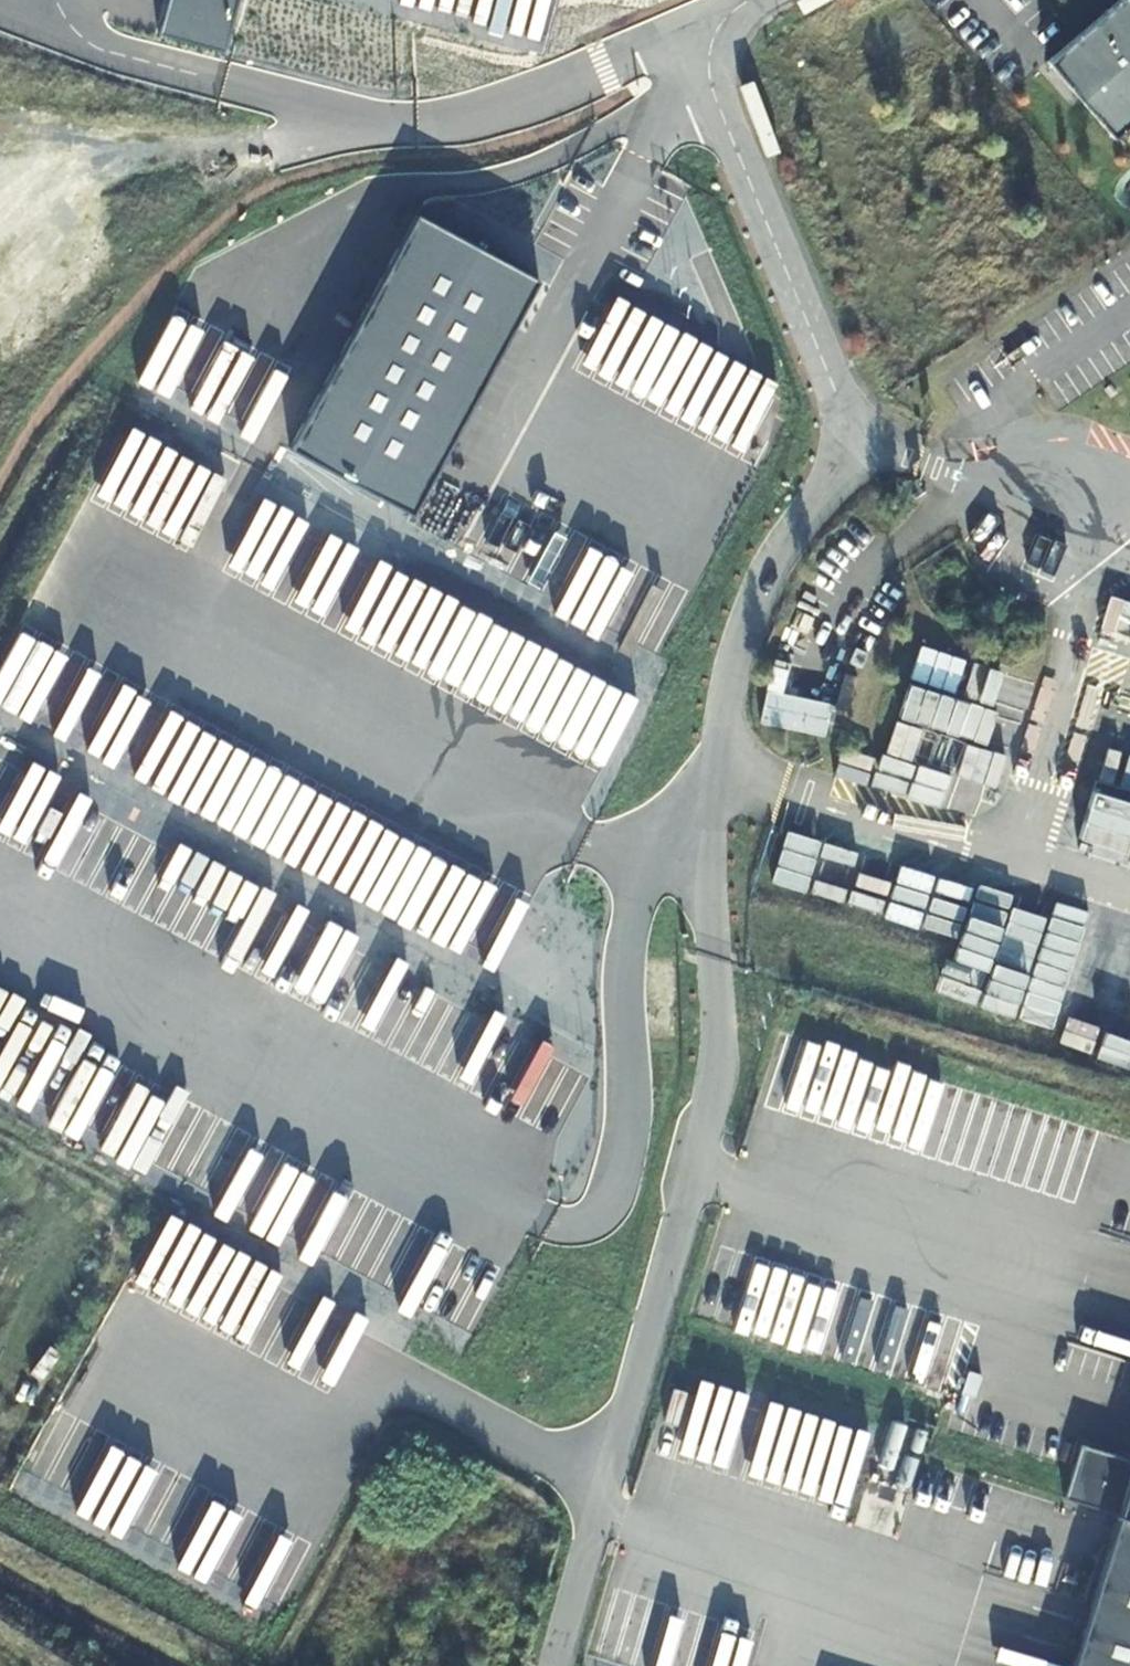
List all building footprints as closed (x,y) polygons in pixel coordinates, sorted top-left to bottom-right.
[(1034,64),(1106,149),(1129,129),(1129,0),(1110,0),(1034,64)] [(1100,631),(1129,640),(1129,603),(1110,597),(1100,631)] [(894,733),(889,754),(908,758),(913,737),(894,733)] [(1118,1516),(1129,1477),(1129,1459),(1079,1443),(1062,1499),(1118,1516)] [(1118,1516),(1071,1665),(1129,1665),(1129,1477),(1118,1516)]
